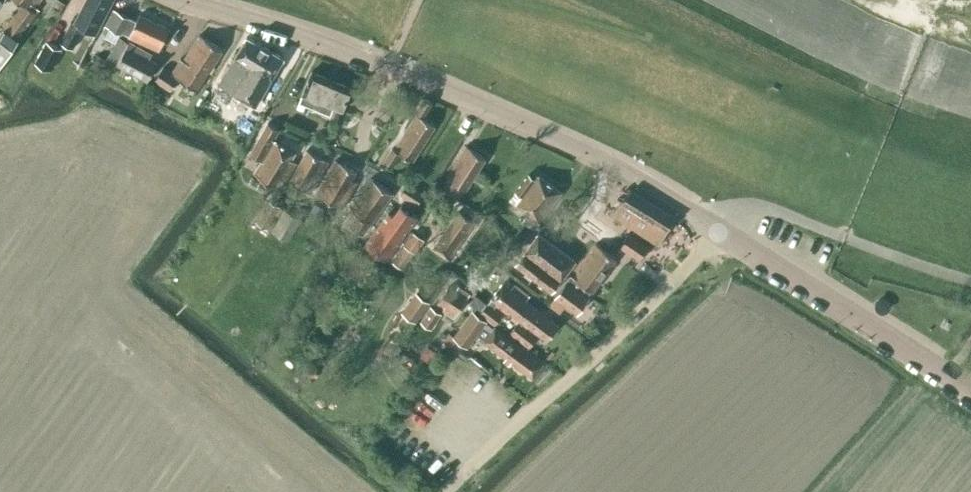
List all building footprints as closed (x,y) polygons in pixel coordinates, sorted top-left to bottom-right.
[(23,3),(0,34),(0,64),(19,38),(17,36),(36,11),(33,9),(39,0),(18,0),(23,3)] [(74,21),(71,20),(61,41),(73,47),(83,27),(95,33),(112,0),(85,0),(74,21)] [(170,28),(139,14),(136,20),(114,9),(105,25),(122,34),(123,32),(159,49),(170,28)] [(180,57),(170,72),(163,67),(155,79),(170,89),(179,77),(197,89),(223,49),(199,33),(183,58),(180,57)] [(149,57),(152,52),(129,40),(128,41),(120,36),(108,57),(117,62),(147,80),(157,62),(149,57)] [(283,57),(246,36),(218,84),(255,105),(283,57)] [(62,48),(46,40),(35,61),(51,70),(62,48)] [(351,87),(311,70),(302,93),(299,101),(330,114),(333,106),(341,110),(351,87)] [(422,117),(432,102),(424,97),(414,112),(416,113),(394,148),(392,147),(383,161),(391,166),(400,152),(413,160),(435,125),(422,117)] [(394,116),(404,121),(413,103),(404,98),(394,116)] [(295,151),(274,138),(279,129),(268,122),(249,153),(261,160),(254,172),(281,188),(296,162),(291,159),(295,151)] [(448,178),(442,187),(453,195),(457,190),(460,185),(465,188),(485,157),(466,145),(446,176),(448,178)] [(328,160),(307,148),(289,180),(310,192),(328,160)] [(317,192),(343,207),(357,181),(352,178),(356,171),(335,159),(317,192)] [(561,191),(538,174),(535,178),(528,173),(510,198),(517,203),(516,204),(528,213),(522,220),(533,229),(561,191)] [(358,213),(350,224),(362,233),(392,192),(371,177),(350,207),(358,213)] [(423,193),(407,183),(400,193),(417,204),(423,193)] [(457,190),(453,195),(458,198),(462,193),(457,190)] [(674,217),(630,190),(613,210),(656,240),(674,217)] [(256,220),(272,229),(284,207),(269,198),(256,220)] [(365,245),(386,260),(417,216),(401,204),(392,214),(388,212),(365,245)] [(288,239),(301,216),(284,207),(272,229),(288,239)] [(477,222),(459,209),(432,246),(451,260),(477,222)] [(414,253),(424,239),(413,231),(403,245),(414,253)] [(543,266),(538,262),(553,243),(538,232),(515,263),(534,278),(543,266)] [(620,246),(640,259),(649,245),(629,232),(620,246)] [(543,266),(534,278),(552,290),(575,260),(553,243),(538,262),(543,266)] [(595,243),(571,275),(570,274),(555,296),(577,312),(616,258),(595,243)] [(504,311),(517,322),(531,303),(503,282),(489,300),(487,302),(481,310),(480,311),(495,323),(504,311)] [(455,291),(448,286),(437,302),(443,307),(442,309),(454,317),(469,293),(458,286),(455,291)] [(481,310),(487,302),(475,293),(469,301),(481,310)] [(406,313),(419,321),(430,304),(417,295),(406,313)] [(510,332),(524,343),(528,347),(537,336),(544,342),(558,324),(531,303),(517,322),(510,332)] [(443,312),(430,304),(419,321),(431,330),(443,312)] [(528,347),(524,343),(521,346),(495,327),(491,332),(482,324),(485,320),(473,312),(455,336),(466,345),(476,332),(485,340),(484,341),(532,377),(545,360),(528,347)] [(427,345),(421,355),(426,359),(433,349),(427,345)]
